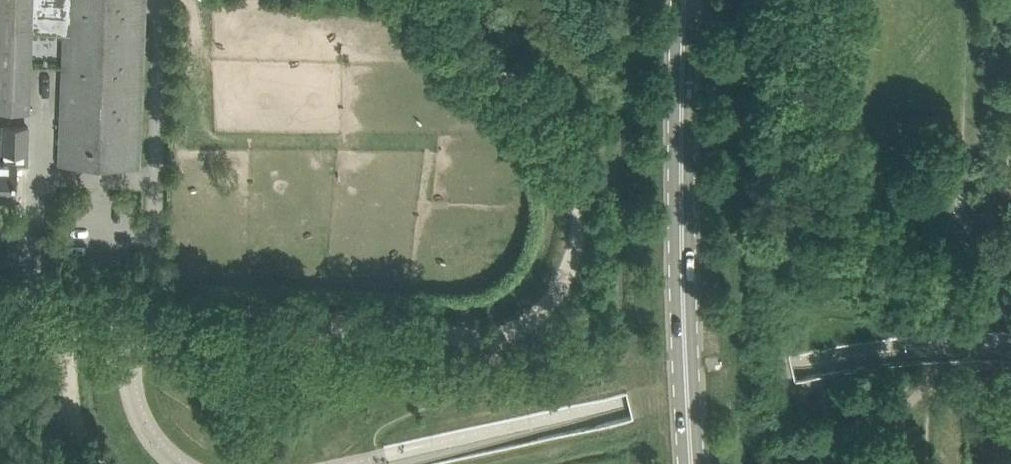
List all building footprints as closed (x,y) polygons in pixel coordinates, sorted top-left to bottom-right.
[(29,111),(31,32),(63,33),(59,164),(140,167),(146,0),(0,0),(0,110),(29,111)] [(17,124),(18,112),(2,111),(2,123),(17,124)] [(15,198),(16,161),(15,161),(16,151),(27,152),(28,126),(3,125),(3,151),(7,151),(7,161),(0,161),(0,197),(15,198)]
